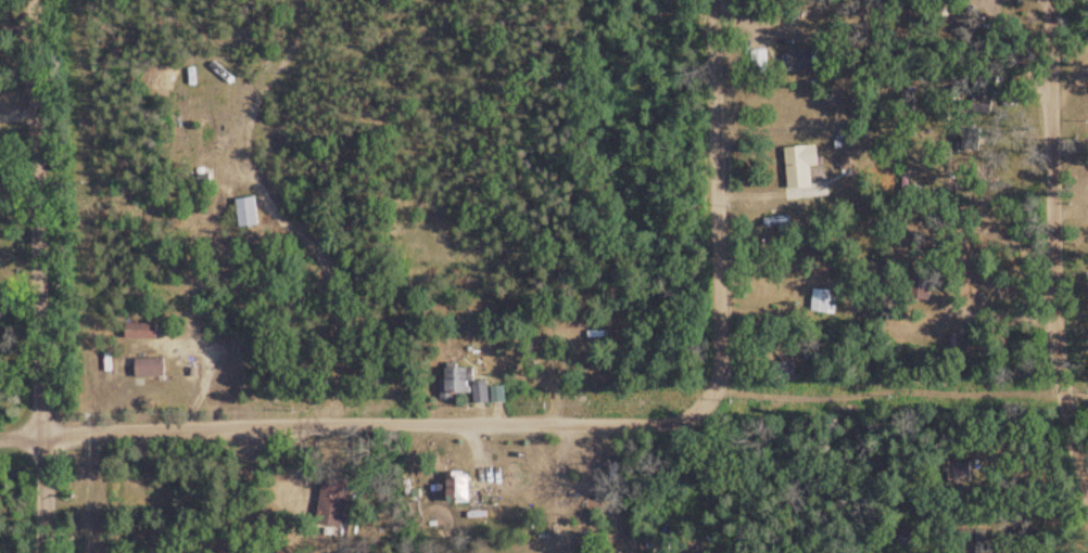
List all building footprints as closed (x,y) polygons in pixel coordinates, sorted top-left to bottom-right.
[(813,71),(812,50),(786,50),(786,72),(813,71)] [(785,147),(787,189),(812,188),(811,167),(817,166),(817,146),(785,147)] [(236,199),(239,228),(258,226),(255,197),(236,199)] [(469,369),(445,369),(445,398),(469,398),(469,369)]
